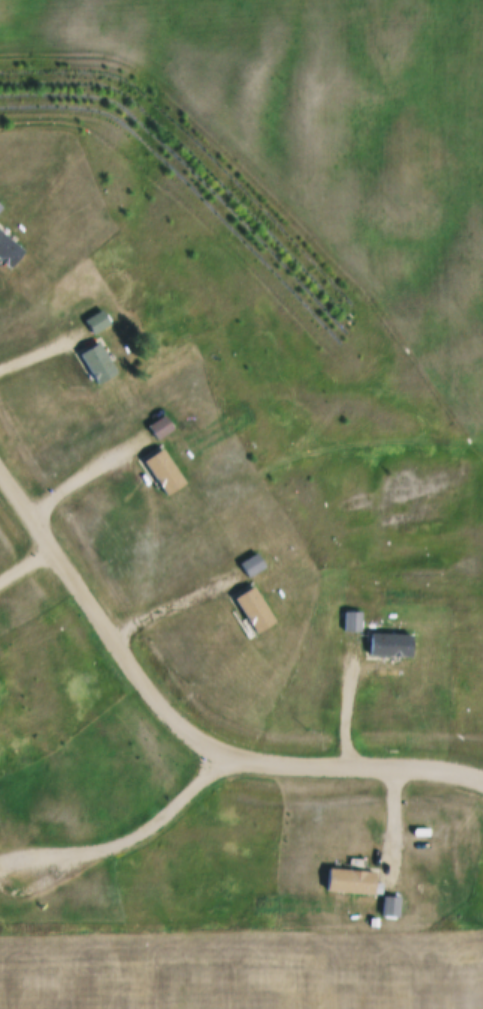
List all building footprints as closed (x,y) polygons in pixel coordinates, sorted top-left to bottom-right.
[(8,267),(0,260),(0,233),(21,251),(8,267)] [(86,321),(93,333),(111,322),(103,310),(86,321)] [(82,356),(100,345),(117,373),(98,384),(82,356)] [(156,438),(173,427),(166,416),(149,427),(156,438)] [(145,461),(163,449),(185,481),(167,493),(145,461)] [(242,563),(250,575),(265,565),(257,553),(242,563)] [(235,598),(254,587),(275,622),(256,633),(235,598)] [(346,612),(360,613),(359,633),(345,632),(346,612)] [(371,632),(410,633),(409,656),(370,654),(371,632)] [(330,865),(372,872),(369,897),(326,891),(330,865)] [(383,898),(397,899),(396,918),(382,917),(383,898)] [(370,918),(379,918),(379,928),(370,928),(370,918)]
